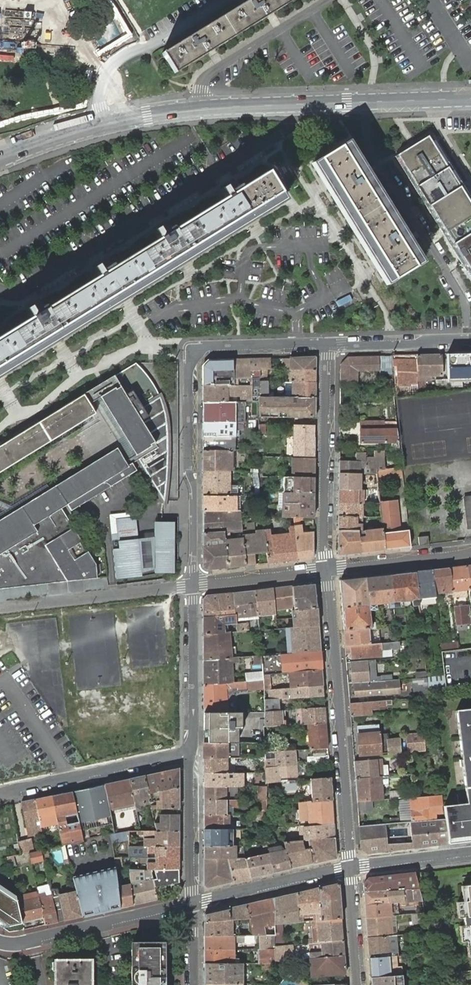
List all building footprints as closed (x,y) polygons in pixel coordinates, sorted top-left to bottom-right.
[(221,17),(234,37),(268,17),(293,1),(293,0),(249,0),(221,17)] [(234,37),(221,17),(203,28),(162,53),(174,74),(234,37)] [(395,156),(470,280),(470,200),(431,135),(395,156)] [(348,141),(312,164),(386,284),(423,262),(348,141)] [(284,201),(266,172),(240,188),(225,197),(173,230),(158,239),(112,267),(98,276),(45,308),(31,317),(0,336),(0,376),(284,201)] [(236,183),(222,192),(225,197),(240,188),(236,183)] [(170,225),(155,234),(158,239),(173,230),(170,225)] [(109,262),(95,271),(98,276),(112,267),(109,262)] [(42,303),(27,312),(31,317),(45,308),(42,303)] [(446,354),(448,380),(470,378),(470,353),(446,354)] [(418,381),(424,381),(431,381),(431,375),(441,375),(440,354),(417,355),(417,375),(418,381)] [(397,367),(398,384),(393,384),(394,389),(394,397),(408,395),(418,395),(418,389),(418,381),(417,375),(417,355),(412,355),(392,356),(393,367),(397,367)] [(341,364),(341,383),(358,383),(358,371),(380,370),(379,356),(348,357),(341,364)] [(392,356),(379,356),(380,370),(380,373),(393,373),(393,367),(392,356)] [(291,369),(315,370),(315,357),(291,358),(283,358),(283,369),(291,369)] [(233,360),(234,385),(252,385),(251,395),(258,395),(259,395),(259,385),(260,382),(260,369),(260,359),(233,360)] [(269,359),(260,359),(260,369),(266,369),(269,369),(269,359)] [(203,366),(203,385),(234,385),(233,360),(208,361),(203,366)] [(104,382),(83,394),(89,404),(93,401),(100,397),(136,455),(138,459),(164,502),(167,488),(168,474),(169,449),(169,440),(168,433),(168,432),(167,425),(166,417),(164,407),(159,394),(146,373),(142,369),(136,363),(104,382)] [(293,382),(315,382),(315,370),(291,369),(290,382),(293,382)] [(448,380),(448,387),(461,386),(461,382),(470,381),(470,378),(448,380)] [(436,380),(437,393),(445,392),(448,391),(448,387),(448,385),(448,380),(436,380)] [(265,382),(260,382),(259,385),(259,395),(258,395),(258,397),(265,397),(265,395),(267,394),(266,382),(265,382)] [(293,398),(315,398),(315,382),(293,382),(293,386),(289,386),(289,398),(293,398)] [(234,385),(203,385),(202,402),(214,402),(220,402),(226,402),(226,395),(245,395),(245,401),(251,401),(251,395),(252,385),(234,385)] [(95,414),(89,404),(83,394),(75,400),(62,407),(39,422),(37,420),(0,442),(0,472),(95,414)] [(136,455),(100,397),(93,401),(129,460),(136,455)] [(265,397),(258,397),(258,401),(259,417),(315,417),(315,398),(293,398),(289,398),(274,397),(271,397),(265,397)] [(214,402),(202,402),(203,423),(236,422),(241,422),(241,402),(214,402)] [(236,422),(203,423),(203,437),(212,437),(233,436),(235,437),(236,422)] [(395,442),(395,450),(399,450),(398,441),(397,441),(396,435),(396,430),(383,430),(383,422),(360,422),(360,430),(360,442),(395,442)] [(203,437),(203,450),(216,450),(232,451),(235,451),(235,437),(233,436),(212,437),(203,437)] [(293,451),(293,457),(314,458),(314,437),(311,437),(293,437),(293,443),(288,443),(288,451),(293,451)] [(0,520),(0,589),(97,579),(96,564),(88,552),(87,552),(81,543),(82,542),(73,528),(72,529),(70,527),(72,526),(61,508),(68,505),(71,511),(137,471),(132,463),(138,459),(136,455),(129,460),(126,462),(117,448),(83,469),(17,510),(10,514),(0,520)] [(203,450),(202,471),(230,471),(234,471),(235,462),(235,451),(232,451),(216,450),(203,450)] [(345,461),(339,461),(339,474),(360,473),(376,473),(376,470),(384,469),(384,459),(384,450),(375,450),(375,459),(366,459),(366,454),(356,453),(356,455),(352,454),(352,458),(345,458),(345,461)] [(314,458),(293,457),(292,477),(293,477),(301,477),(310,478),(314,477),(314,458)] [(384,469),(376,470),(376,473),(377,480),(402,477),(401,467),(394,468),(384,469)] [(230,471),(202,471),(203,496),(230,496),(238,496),(237,486),(230,485),(230,476),(240,476),(241,472),(234,471),(230,471)] [(360,489),(360,486),(360,473),(339,474),(339,489),(360,489)] [(292,477),(288,477),(287,485),(283,485),(283,492),(285,492),(314,493),(314,477),(310,478),(301,477),(293,477),(292,477)] [(360,489),(339,489),(339,503),(363,503),(367,503),(367,489),(360,489)] [(287,512),(287,517),(294,517),(313,518),(314,493),(285,492),(285,496),(287,496),(287,512)] [(230,496),(203,496),(203,511),(223,511),(240,510),(240,496),(238,496),(230,496)] [(0,501),(0,509),(10,514),(17,510),(0,501)] [(397,501),(380,503),(381,514),(398,513),(397,501)] [(363,503),(339,503),(338,516),(362,517),(366,517),(366,510),(363,511),(363,503)] [(242,531),(240,510),(223,511),(223,527),(222,527),(221,527),(221,528),(220,528),(220,529),(219,529),(219,530),(219,531),(218,531),(218,532),(218,533),(203,534),(203,546),(225,544),(225,543),(224,532),(229,532),(242,531)] [(223,511),(203,511),(203,533),(203,534),(218,533),(218,532),(218,531),(219,531),(219,530),(219,529),(220,529),(220,528),(221,528),(221,527),(222,527),(223,527),(223,511)] [(401,534),(398,513),(381,514),(381,517),(383,528),(385,550),(400,548),(398,535),(401,534)] [(362,517),(338,516),(338,530),(358,531),(362,531),(362,517)] [(136,517),(116,519),(117,533),(111,534),(116,579),(142,576),(141,572),(138,538),(136,517)] [(174,521),(155,521),(155,536),(155,569),(155,573),(175,573),(174,521)] [(290,536),(280,537),(282,561),(297,560),(294,527),(289,528),(290,536)] [(294,527),(297,560),(312,558),(313,557),(313,533),(302,534),(301,527),(294,527)] [(385,550),(383,528),(364,530),(365,537),(359,537),(360,552),(385,550)] [(270,529),(264,530),(266,551),(268,563),(282,561),(280,537),(271,538),(270,529)] [(244,554),(245,566),(255,565),(254,553),(266,551),(264,530),(261,530),(242,532),(242,537),(243,540),(244,554)] [(358,531),(338,530),(337,554),(338,555),(360,552),(359,537),(358,531)] [(225,544),(228,568),(245,566),(244,554),(243,540),(242,537),(239,538),(239,541),(227,542),(227,536),(230,536),(229,532),(224,532),(225,543),(225,544)] [(155,536),(138,538),(141,572),(155,569),(155,536)] [(418,537),(419,546),(429,545),(428,536),(418,537)] [(206,570),(228,568),(225,544),(203,546),(203,567),(206,570)] [(464,566),(449,567),(452,590),(453,595),(467,593),(466,588),(469,588),(467,566),(464,566)] [(449,567),(432,569),(434,592),(452,590),(449,567)] [(418,599),(435,597),(434,592),(432,569),(415,571),(418,599)] [(415,571),(390,574),(394,607),(399,607),(399,602),(412,600),(412,606),(418,605),(418,601),(418,599),(415,571)] [(366,577),(368,605),(376,604),(379,604),(379,599),(387,598),(388,608),(394,607),(390,574),(366,577)] [(340,581),(342,607),(368,605),(366,577),(340,580),(340,581)] [(297,609),(317,608),(315,584),(314,583),(292,586),(294,605),(294,610),(297,609)] [(292,610),(294,610),(294,605),(292,586),(273,588),(274,608),(291,606),(291,610),(292,610)] [(258,616),(275,614),(274,608),(273,588),(255,590),(258,616)] [(258,616),(255,590),(233,592),(235,615),(236,618),(258,616)] [(235,615),(233,592),(220,594),(222,616),(235,615)] [(222,616),(220,594),(206,596),(203,599),(203,617),(222,616)] [(458,597),(453,598),(456,629),(460,629),(460,624),(466,623),(465,607),(467,607),(466,599),(459,600),(458,597)] [(368,605),(342,607),(344,630),(369,628),(375,628),(375,622),(370,622),(369,610),(377,609),(376,604),(368,605)] [(318,625),(317,608),(297,609),(294,610),(292,610),(293,618),(293,623),(293,627),(318,625)] [(236,624),(236,618),(235,615),(222,616),(203,617),(203,635),(225,633),(224,625),(236,624)] [(320,651),(318,625),(293,627),(291,627),(286,628),(288,653),(293,652),(320,651)] [(369,628),(344,630),(345,645),(346,645),(380,642),(379,637),(370,638),(369,628)] [(232,658),(230,632),(225,633),(203,635),(203,660),(232,658)] [(380,642),(346,645),(346,652),(351,652),(352,658),(381,655),(389,654),(388,648),(399,647),(399,641),(380,642)] [(440,643),(441,650),(458,649),(458,641),(440,643)] [(322,670),(320,651),(293,652),(288,653),(262,655),(263,674),(289,673),(322,670)] [(262,655),(253,656),(254,663),(262,663),(262,655)] [(232,658),(203,660),(203,686),(235,682),(233,663),(238,663),(238,657),(232,658)] [(351,661),(352,683),(355,682),(392,680),(391,675),(375,676),(374,660),(351,661)] [(323,685),(322,670),(289,673),(290,688),(323,685)] [(245,673),(246,681),(263,679),(263,674),(263,671),(245,673)] [(428,688),(446,686),(444,676),(427,678),(428,688)] [(428,697),(427,678),(427,677),(416,678),(413,678),(414,698),(428,697)] [(235,682),(203,686),(203,708),(227,706),(225,689),(230,688),(230,691),(247,689),(247,688),(264,687),(263,679),(246,681),(235,682)] [(392,680),(355,682),(355,685),(354,685),(355,696),(399,693),(398,679),(392,680)] [(324,696),(323,685),(290,688),(284,688),(271,690),(269,690),(268,690),(269,699),(280,698),(285,698),(288,698),(290,698),(324,696)] [(280,698),(269,699),(264,699),(264,712),(279,711),(280,711),(280,698)] [(350,716),(371,714),(370,710),(379,709),(378,705),(391,704),(391,700),(349,703),(350,716)] [(326,723),(324,707),(301,709),(289,710),(284,710),(285,718),(301,717),(302,725),(307,724),(326,723)] [(470,711),(469,709),(458,711),(459,724),(457,725),(459,739),(461,739),(463,752),(461,753),(463,774),(465,774),(467,788),(465,788),(467,803),(467,807),(459,808),(459,804),(443,806),(445,819),(448,841),(470,838),(470,711)] [(279,711),(264,712),(264,713),(264,717),(264,719),(264,726),(280,726),(279,711)] [(227,713),(203,713),(203,729),(203,743),(227,742),(237,742),(237,729),(241,729),(241,717),(264,717),(264,713),(241,713),(227,713)] [(328,748),(326,723),(307,724),(309,749),(328,748)] [(357,734),(359,754),(380,753),(388,752),(388,753),(400,752),(399,738),(379,740),(378,732),(378,724),(357,726),(357,734)] [(407,745),(422,744),(427,743),(427,734),(421,735),(421,734),(406,735),(407,745)] [(227,742),(203,743),(204,758),(227,758),(227,742)] [(297,765),(295,750),(264,752),(265,757),(265,767),(297,765)] [(329,763),(328,755),(307,757),(307,764),(329,763)] [(227,758),(204,758),(203,773),(232,773),(232,769),(228,769),(228,758),(227,758)] [(354,761),(355,778),(380,776),(380,773),(376,773),(376,767),(381,766),(381,759),(354,761)] [(303,765),(297,765),(265,767),(266,772),(266,783),(286,781),(286,776),(297,775),(297,769),(303,769),(303,765)] [(144,776),(148,793),(178,786),(178,769),(144,776)] [(232,773),(203,773),(204,786),(227,786),(237,786),(244,786),(244,773),(232,773)] [(150,802),(148,793),(144,776),(129,779),(134,803),(136,810),(138,809),(139,809),(138,806),(138,805),(141,804),(150,802)] [(372,801),(382,800),(381,786),(380,776),(355,778),(357,802),(372,801)] [(332,800),(330,777),(310,779),(312,801),(332,800)] [(134,803),(129,779),(105,784),(110,808),(121,805),(124,805),(129,803),(134,803)] [(114,833),(110,808),(105,784),(72,791),(82,839),(110,834),(114,833)] [(179,808),(178,786),(156,792),(158,800),(155,801),(156,805),(150,805),(151,808),(179,808)] [(227,786),(204,786),(204,800),(227,800),(227,786)] [(237,786),(227,786),(227,800),(237,800),(237,786)] [(82,840),(82,839),(72,791),(51,795),(57,823),(62,845),(65,844),(78,842),(82,840)] [(57,823),(51,795),(35,799),(40,826),(57,823)] [(417,821),(435,820),(434,814),(442,813),(440,798),(410,800),(411,822),(417,821)] [(42,833),(40,826),(35,799),(22,802),(28,833),(34,832),(34,834),(42,833)] [(227,800),(204,800),(204,815),(227,815),(227,806),(237,806),(237,800),(227,800)] [(334,823),(332,800),(312,801),(299,803),(301,820),(308,819),(308,825),(334,823)] [(357,802),(358,810),(372,809),(372,801),(357,802)] [(156,818),(153,819),(157,831),(160,831),(179,830),(179,814),(160,814),(160,818),(156,818)] [(227,815),(204,815),(204,829),(232,829),(240,829),(240,821),(230,821),(230,814),(227,815)] [(361,854),(448,843),(448,841),(445,819),(435,820),(417,821),(419,841),(411,841),(387,844),(385,824),(359,826),(361,854)] [(411,841),(419,841),(417,821),(411,822),(409,822),(411,841)] [(335,838),(334,823),(308,825),(304,825),(305,836),(301,836),(301,840),(302,840),(308,840),(335,838)] [(232,829),(204,829),(204,846),(232,846),(236,845),(240,845),(240,829),(232,829)] [(160,831),(157,831),(155,831),(143,831),(140,831),(139,831),(139,836),(143,836),(144,839),(143,846),(179,846),(179,830),(160,831)] [(112,842),(128,839),(128,831),(124,832),(114,833),(110,834),(112,842)] [(17,841),(20,854),(28,852),(33,851),(30,838),(17,841)] [(336,857),(335,838),(308,840),(309,848),(312,864),(336,858),(336,857)] [(301,840),(284,842),(285,845),(286,849),(290,869),(312,864),(309,848),(304,849),(302,840),(301,840)] [(232,846),(204,846),(204,858),(228,858),(236,858),(236,845),(232,846)] [(179,857),(179,846),(143,846),(140,846),(140,853),(155,853),(155,857),(179,857)] [(273,872),(290,869),(286,849),(269,853),(273,872)] [(43,860),(41,850),(29,853),(31,863),(37,862),(40,861),(43,860)] [(251,878),(273,872),(269,853),(245,858),(251,878)] [(179,868),(179,857),(155,857),(155,862),(147,862),(147,870),(177,868),(178,868),(179,868)] [(228,858),(204,858),(204,885),(207,888),(234,881),(228,858)] [(245,858),(236,858),(228,858),(234,881),(251,878),(245,858)] [(79,902),(82,916),(120,908),(117,884),(117,877),(116,869),(115,868),(72,878),(75,892),(78,903),(79,902)] [(179,881),(179,868),(178,868),(177,868),(147,870),(128,868),(130,881),(133,905),(157,899),(154,886),(179,881)] [(364,892),(418,888),(414,872),(368,878),(363,883),(364,892)] [(133,905),(130,881),(117,884),(120,908),(133,905)] [(321,919),(341,918),(338,883),(318,887),(321,919)] [(463,886),(464,900),(457,901),(459,917),(463,917),(463,925),(460,925),(462,941),(467,940),(469,956),(470,955),(470,884),(463,886)] [(47,891),(46,885),(36,887),(37,892),(38,894),(44,892),(47,891)] [(0,927),(22,923),(15,896),(0,886),(0,927)] [(318,887),(296,892),(298,921),(303,921),(302,917),(302,914),(312,913),(314,913),(315,920),(318,920),(321,919),(318,887)] [(391,902),(422,900),(418,888),(364,892),(365,905),(366,917),(385,915),(391,915),(393,915),(391,902)] [(22,923),(43,918),(38,896),(38,894),(37,892),(15,896),(22,923)] [(45,925),(58,922),(52,897),(52,896),(46,897),(45,894),(44,892),(38,894),(38,896),(43,918),(45,924),(45,925)] [(64,921),(82,916),(79,902),(78,903),(75,892),(58,896),(52,897),(58,922),(64,921)] [(275,924),(281,923),(283,923),(283,917),(289,916),(289,922),(298,921),(296,892),(274,897),(275,924)] [(253,935),(259,935),(265,935),(274,935),(275,935),(275,931),(265,931),(264,925),(275,925),(275,924),(274,897),(246,904),(249,918),(253,935)] [(204,914),(204,921),(229,919),(236,919),(249,918),(246,904),(229,908),(205,914),(204,914)] [(413,924),(428,923),(426,912),(424,912),(412,913),(413,924)] [(366,917),(367,937),(393,935),(391,915),(385,915),(366,917)] [(307,938),(307,943),(310,943),(313,943),(320,942),(343,940),(341,918),(321,919),(318,920),(315,920),(312,920),(311,920),(312,938),(307,938)] [(204,921),(204,936),(229,935),(230,922),(233,922),(235,922),(236,922),(236,919),(229,919),(204,921)] [(275,935),(274,935),(274,946),(282,945),(281,923),(275,924),(275,925),(275,931),(275,935)] [(204,936),(204,949),(233,949),(233,942),(244,942),(244,935),(233,935),(232,935),(229,935),(204,936)] [(259,948),(259,963),(261,963),(272,963),(274,963),(274,961),(274,946),(274,935),(265,935),(259,935),(259,939),(259,948)] [(367,937),(369,958),(395,955),(395,947),(395,944),(394,935),(393,935),(367,937)] [(313,943),(310,943),(310,952),(308,952),(308,958),(344,955),(343,940),(320,942),(313,943)] [(163,982),(163,970),(163,943),(132,943),(132,984),(163,984),(163,982)] [(274,946),(274,961),(293,959),(296,959),(295,956),(293,956),(292,944),(282,945),(274,946)] [(204,949),(204,962),(233,963),(238,963),(238,958),(233,958),(233,949),(204,949)] [(344,955),(308,958),(310,976),(345,973),(344,955)] [(371,977),(402,974),(401,966),(397,966),(395,955),(369,958),(371,977)] [(91,959),(71,959),(54,960),(55,983),(55,984),(91,984),(91,959)] [(204,962),(204,983),(242,983),(242,963),(238,963),(233,963),(204,962)] [(371,984),(403,984),(402,974),(371,977),(371,984)]
